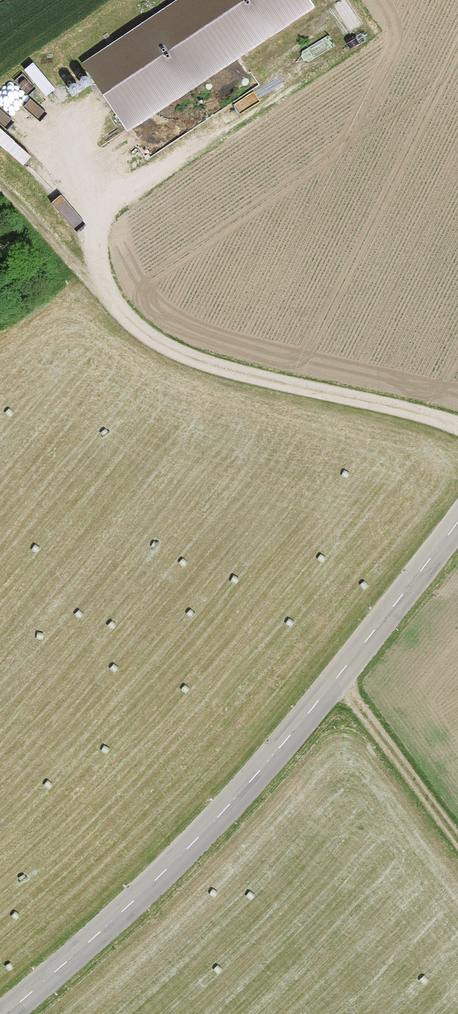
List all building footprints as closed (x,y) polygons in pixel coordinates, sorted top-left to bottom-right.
[(83,65),(127,130),(314,6),(309,0),(181,0),(83,65)]
